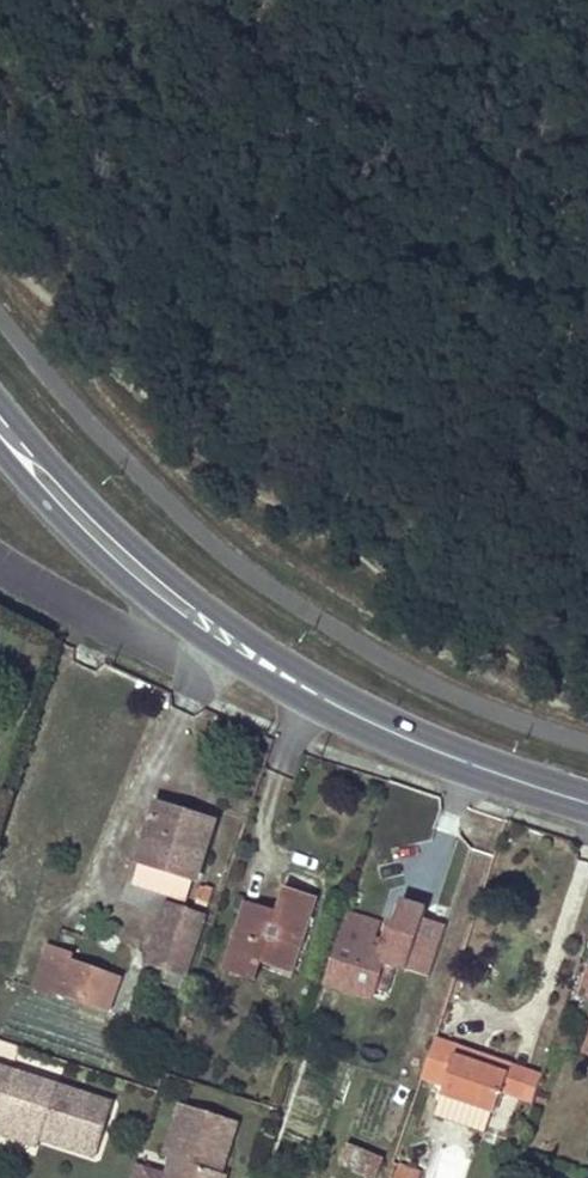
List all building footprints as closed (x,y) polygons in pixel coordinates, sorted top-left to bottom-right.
[(192,876),(193,876),(194,876),(211,828),(176,816),(179,809),(157,802),(138,859),(142,860),(134,881),(184,898),(192,876)] [(176,816),(211,828),(215,814),(181,803),(179,809),(176,816)] [(317,896),(300,891),(283,885),(275,910),(246,901),(229,952),(260,962),(292,972),(317,896)] [(426,909),(403,903),(397,925),(392,921),(385,943),(374,939),(371,948),(386,953),(383,961),(394,964),(431,976),(447,927),(426,920),(426,909)] [(184,972),(194,944),(204,916),(168,904),(148,960),(184,972)] [(385,992),(390,979),(394,964),(383,961),(386,953),(371,948),(374,939),(378,924),(346,913),(324,981),(372,997),(374,989),(385,992)] [(68,993),(77,964),(70,961),(72,955),(49,946),(33,986),(57,995),(59,989),(68,993)] [(260,962),(229,952),(224,969),(254,979),(260,962)] [(105,1007),(111,993),(116,979),(77,964),(68,993),(105,1007)] [(444,1085),(443,1090),(441,1095),(435,1114),(484,1131),(491,1109),(496,1110),(511,1063),(434,1037),(421,1078),(444,1085)] [(511,1063),(502,1091),(531,1101),(541,1073),(511,1063)] [(27,1124),(31,1122),(42,1126),(39,1134),(95,1152),(112,1101),(0,1065),(0,1115),(27,1124)] [(182,1104),(165,1157),(171,1159),(167,1172),(135,1162),(130,1177),(225,1177),(226,1174),(220,1172),(236,1121),(182,1104)] [(37,1142),(39,1134),(42,1126),(31,1122),(27,1124),(0,1115),(0,1130),(37,1142)] [(377,1169),(382,1159),(347,1143),(338,1163),(370,1177),(373,1177),(377,1169)] [(419,1172),(398,1164),(393,1177),(416,1177),(419,1172)]
